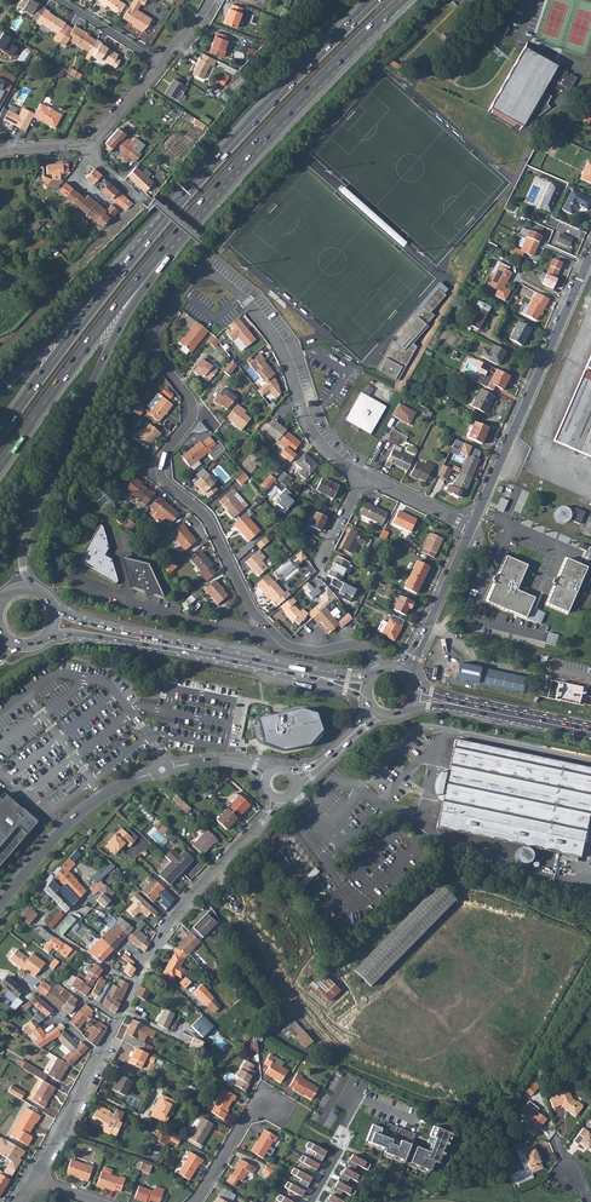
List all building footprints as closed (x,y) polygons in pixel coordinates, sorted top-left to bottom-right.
[(30,15),(32,13),(38,17),(44,8),(45,6),(38,2),(37,3),(33,0),(32,1),(30,0),(21,0),(17,5),(23,9),(24,11),(30,15)] [(100,2),(99,4),(104,7),(105,5),(111,8),(111,10),(117,14),(123,3),(119,0),(101,0),(100,2)] [(121,16),(132,23),(134,22),(136,24),(134,26),(141,31),(146,25),(151,17),(136,8),(140,2),(137,0),(132,0),(121,16)] [(227,16),(224,24),(236,29),(243,10),(232,6),(232,7),(231,7),(230,10),(229,10),(227,16)] [(36,21),(35,22),(40,25),(41,23),(57,32),(53,38),(59,41),(68,26),(65,23),(65,22),(48,12),(49,11),(44,8),(38,17),(36,21)] [(85,31),(74,25),(72,28),(68,26),(59,41),(64,45),(68,39),(88,51),(95,39),(84,32),(85,31)] [(0,31),(0,49),(13,57),(18,49),(12,45),(14,40),(0,31)] [(218,31),(212,44),(214,45),(211,51),(224,56),(227,49),(225,49),(230,36),(218,31)] [(88,51),(87,52),(100,59),(102,58),(111,64),(116,56),(117,54),(113,52),(113,50),(106,46),(107,44),(96,38),(95,39),(88,51)] [(556,68),(557,66),(525,48),(492,106),(495,108),(492,113),(516,126),(519,121),(522,113),(528,116),(546,86),(548,82),(549,83),(548,84),(559,90),(560,89),(562,90),(561,91),(566,94),(576,77),(571,74),(570,76),(566,74),(568,72),(558,67),(557,69),(556,68)] [(213,58),(204,54),(202,59),(200,58),(193,74),(204,79),(210,65),(213,66),(216,60),(213,58)] [(116,56),(111,64),(115,66),(119,59),(116,56)] [(393,60),(391,64),(410,75),(413,71),(393,60)] [(13,84),(16,76),(2,70),(0,73),(0,78),(13,84)] [(76,70),(73,75),(78,78),(81,73),(76,70)] [(223,88),(230,77),(225,74),(218,85),(223,88)] [(13,84),(0,78),(0,106),(13,84)] [(174,79),(166,93),(179,101),(187,87),(174,79)] [(34,113),(33,116),(54,127),(60,113),(52,109),(52,108),(46,105),(46,106),(40,103),(34,113)] [(578,121),(588,126),(590,117),(590,105),(586,103),(579,120),(578,121)] [(3,119),(25,130),(33,116),(34,113),(22,107),(18,115),(8,110),(3,119)] [(184,112),(180,115),(187,119),(193,122),(196,118),(186,113),(184,111),(184,112)] [(522,113),(519,121),(524,124),(528,116),(522,113)] [(205,115),(202,119),(209,123),(210,122),(212,119),(205,115)] [(196,118),(193,122),(203,128),(207,124),(196,118)] [(120,139),(121,140),(125,136),(126,135),(129,131),(124,127),(119,129),(118,128),(105,143),(108,145),(105,148),(109,151),(112,149),(114,146),(120,139)] [(120,139),(114,146),(121,151),(117,156),(125,163),(127,160),(128,162),(131,159),(135,162),(140,155),(138,153),(145,145),(140,141),(135,137),(132,141),(125,136),(121,140),(120,139)] [(53,174),(53,180),(58,180),(61,180),(61,173),(68,172),(68,163),(47,164),(48,174),(53,174)] [(582,179),(590,183),(590,164),(589,163),(582,179)] [(136,167),(128,176),(144,192),(153,183),(136,167)] [(90,173),(86,177),(94,184),(99,179),(101,176),(102,174),(94,168),(92,170),(90,173)] [(54,186),(43,179),(43,180),(45,181),(52,189),(54,186)] [(103,186),(100,190),(108,197),(109,198),(110,198),(111,197),(117,190),(107,181),(103,186)] [(59,190),(66,196),(73,188),(66,182),(59,190)] [(552,183),(540,208),(550,212),(559,193),(558,192),(560,187),(552,183)] [(73,188),(66,196),(73,202),(79,193),(73,188)] [(117,190),(111,197),(119,204),(126,209),(132,204),(129,201),(129,199),(124,196),(117,190)] [(590,203),(590,201),(573,191),(562,209),(571,214),(576,204),(587,210),(590,203)] [(79,193),(73,202),(79,207),(85,198),(79,193)] [(85,198),(79,207),(90,217),(92,218),(101,207),(88,195),(85,198)] [(101,207),(92,218),(102,226),(106,222),(109,224),(117,218),(114,215),(118,210),(112,204),(111,205),(106,211),(101,207)] [(77,225),(83,229),(86,226),(80,221),(77,225)] [(31,228),(34,232),(41,226),(38,222),(31,228)] [(529,230),(526,237),(530,239),(539,243),(542,236),(529,230)] [(566,236),(563,243),(569,246),(572,239),(566,236)] [(522,258),(524,253),(533,256),(539,243),(530,239),(527,246),(525,245),(523,251),(513,247),(510,251),(517,256),(522,258)] [(553,259),(547,274),(551,276),(559,262),(553,259)] [(559,262),(551,276),(556,278),(562,263),(559,262)] [(499,267),(495,274),(502,278),(506,270),(499,267)] [(506,270),(502,278),(507,280),(511,273),(506,270)] [(502,278),(495,274),(489,286),(501,292),(507,280),(502,278)] [(393,340),(377,369),(398,380),(417,346),(413,343),(429,326),(427,324),(434,315),(431,312),(446,295),(438,288),(423,305),(423,306),(421,310),(418,308),(394,334),(398,338),(395,342),(393,340)] [(541,295),(537,293),(533,301),(532,300),(528,308),(529,309),(526,315),(537,321),(544,307),(545,308),(548,303),(549,299),(541,295)] [(476,308),(486,313),(487,312),(488,313),(490,308),(478,302),(476,306),(477,307),(476,308)] [(475,308),(467,324),(479,330),(487,314),(486,313),(476,308),(475,308)] [(257,340),(243,322),(240,317),(231,324),(235,329),(229,333),(233,339),(237,336),(239,337),(247,348),(257,340)] [(208,331),(195,321),(189,330),(190,330),(183,339),(182,338),(178,343),(182,347),(188,352),(190,353),(208,331)] [(518,324),(510,340),(521,346),(530,330),(518,324)] [(213,346),(218,340),(215,337),(214,335),(212,334),(207,341),(213,346)] [(505,351),(493,345),(489,353),(483,351),(480,356),(497,365),(501,357),(502,358),(505,351)] [(188,352),(182,347),(180,351),(185,355),(188,352)] [(554,439),(590,455),(590,353),(554,439)] [(261,355),(250,364),(261,380),(264,377),(267,381),(274,376),(270,371),(271,371),(265,362),(266,361),(261,355)] [(233,359),(224,371),(230,375),(238,365),(233,359)] [(203,360),(193,372),(198,376),(200,374),(209,381),(217,372),(203,360)] [(496,370),(487,388),(499,394),(505,382),(507,382),(510,377),(496,370)] [(274,378),(258,391),(262,396),(269,391),(276,399),(281,395),(279,385),(276,383),(278,382),(274,378)] [(171,399),(175,394),(166,387),(162,392),(171,399)] [(224,389),(214,402),(218,405),(219,404),(227,410),(236,399),(224,389)] [(480,390),(471,407),(485,414),(494,397),(480,390)] [(361,392),(345,420),(353,424),(359,428),(370,435),(385,410),(367,399),(368,397),(369,397),(361,392)] [(147,408),(151,411),(161,397),(159,395),(157,395),(147,408)] [(151,411),(148,414),(159,423),(172,406),(161,397),(151,411)] [(386,407),(368,397),(367,399),(385,410),(386,407)] [(399,403),(392,415),(410,425),(416,413),(399,403)] [(135,404),(132,411),(140,417),(144,411),(135,404)] [(237,405),(226,419),(236,427),(236,428),(241,432),(251,420),(244,415),(246,412),(237,405)] [(426,412),(422,419),(427,422),(431,414),(426,412)] [(265,431),(277,441),(285,430),(273,420),(265,431)] [(474,423),(467,438),(481,444),(488,429),(474,423)] [(139,438),(137,440),(147,449),(152,443),(151,442),(155,437),(157,439),(161,435),(149,425),(139,438)] [(285,447),(281,453),(281,455),(286,459),(291,453),(292,453),(300,442),(285,430),(277,441),(285,447)] [(392,433),(389,440),(396,444),(400,437),(392,433)] [(191,451),(182,458),(190,467),(208,453),(209,454),(213,459),(225,449),(218,441),(215,444),(209,437),(201,443),(200,442),(190,450),(191,451)] [(465,460),(460,473),(453,487),(449,485),(446,493),(458,498),(458,497),(461,498),(464,492),(478,459),(471,456),(474,449),(463,444),(460,452),(467,455),(465,460)] [(392,463),(408,471),(414,459),(409,457),(409,458),(400,453),(402,449),(395,445),(385,465),(390,467),(392,463)] [(299,471),(306,478),(317,464),(313,461),(314,460),(305,452),(296,462),(302,467),(299,471)] [(465,460),(467,455),(460,452),(458,457),(465,460)] [(290,462),(295,456),(292,453),(291,453),(286,459),(290,462)] [(416,465),(409,478),(415,481),(415,480),(424,485),(426,480),(430,482),(432,478),(429,477),(430,473),(431,474),(434,469),(426,464),(423,469),(416,465)] [(443,465),(438,475),(446,480),(452,469),(443,465)] [(199,478),(206,472),(203,469),(196,474),(199,478)] [(282,472),(277,478),(286,485),(292,478),(283,470),(282,472)] [(194,483),(198,487),(199,486),(205,492),(209,497),(218,489),(214,485),(215,484),(209,478),(210,476),(206,472),(199,478),(194,483)] [(244,473),(236,480),(241,485),(248,478),(247,478),(244,473)] [(274,482),(276,479),(272,475),(270,474),(261,484),(268,489),(274,482)] [(322,476),(316,489),(328,494),(330,495),(333,497),(339,485),(322,476)] [(135,479),(122,495),(130,500),(133,496),(146,506),(155,493),(151,491),(150,492),(141,485),(142,484),(135,479)] [(293,503),(290,500),(294,496),(285,488),(277,497),(281,500),(277,505),(285,512),(293,503)] [(233,490),(221,502),(224,505),(225,504),(229,509),(227,511),(233,518),(245,508),(248,505),(244,500),(241,503),(234,496),(238,493),(236,491),(235,490),(233,490)] [(238,493),(234,496),(241,503),(244,500),(238,493)] [(159,497),(150,508),(162,517),(172,524),(180,514),(171,508),(168,507),(169,505),(159,497)] [(503,498),(496,513),(502,515),(509,500),(503,498)] [(365,501),(360,512),(382,523),(387,511),(365,501)] [(573,514),(562,505),(552,516),(563,525),(573,514)] [(572,521),(581,524),(585,510),(576,507),(572,521)] [(399,509),(394,521),(411,529),(417,518),(399,509)] [(316,511),(309,525),(319,530),(326,516),(316,511)] [(245,514),(233,525),(237,529),(238,528),(242,532),(243,532),(247,536),(246,537),(250,541),(260,532),(248,518),(249,518),(245,514)] [(131,521),(125,528),(131,533),(136,526),(131,521)] [(182,523),(170,534),(173,538),(174,537),(186,550),(197,540),(185,528),(186,527),(182,523)] [(84,557),(81,563),(87,567),(89,566),(90,568),(90,571),(116,586),(118,582),(113,563),(112,562),(113,560),(109,558),(111,555),(108,553),(110,549),(108,548),(109,546),(104,527),(100,525),(85,552),(86,557),(84,557)] [(351,529),(341,547),(352,552),(357,542),(362,545),(366,536),(351,529)] [(431,531),(422,550),(433,556),(443,537),(431,531)] [(265,537),(257,544),(262,549),(270,542),(265,537)] [(154,539),(147,546),(152,550),(155,547),(159,544),(154,539)] [(260,550),(246,562),(253,570),(254,569),(260,575),(268,568),(262,561),(266,557),(260,550)] [(306,557),(302,551),(297,555),(302,561),(306,557)] [(212,566),(206,560),(208,559),(202,552),(191,561),(203,575),(212,567),(212,566)] [(337,555),(328,573),(340,579),(349,561),(337,555)] [(534,597),(517,590),(527,566),(504,556),(485,601),(508,611),(525,618),(539,624),(544,612),(530,607),(534,597)] [(124,558),(132,587),(164,597),(149,565),(124,558)] [(417,559),(410,572),(422,578),(428,565),(417,559)] [(566,559),(546,603),(567,613),(587,568),(566,559)] [(167,564),(164,566),(169,576),(178,568),(171,560),(167,564)] [(422,578),(410,572),(404,586),(416,592),(422,578)] [(257,584),(263,591),(271,585),(267,581),(271,578),(268,575),(257,584)] [(263,591),(262,592),(267,597),(269,595),(271,597),(271,599),(277,606),(293,592),(285,583),(280,587),(275,581),(274,582),(271,578),(267,581),(271,585),(263,591)] [(216,580),(205,589),(219,605),(228,596),(222,589),(223,588),(216,580)] [(310,613),(314,617),(315,616),(326,606),(335,599),(327,587),(320,592),(316,588),(314,590),(307,583),(301,588),(311,600),(316,596),(322,601),(310,613)] [(343,585),(338,595),(343,598),(345,595),(353,599),(356,591),(343,585)] [(400,595),(394,608),(404,613),(408,606),(410,607),(412,601),(400,595)] [(293,596),(282,606),(286,610),(289,613),(287,615),(294,622),(296,620),(300,623),(303,619),(304,620),(310,613),(304,609),(302,611),(295,604),(298,601),(293,596)] [(326,606),(315,616),(319,621),(320,620),(326,627),(325,628),(329,632),(339,623),(330,612),(331,611),(326,606)] [(390,616),(381,632),(393,638),(395,633),(396,634),(402,622),(390,616)] [(481,667),(477,683),(522,693),(526,677),(481,667)] [(543,681),(540,696),(584,706),(587,691),(543,681)] [(258,717),(262,743),(283,750),(310,744),(321,729),(315,712),(300,708),(258,717)] [(170,740),(169,748),(193,752),(195,744),(170,740)] [(437,828),(579,859),(590,803),(590,769),(456,740),(437,828)] [(223,772),(219,776),(225,782),(229,778),(223,772)] [(224,803),(227,807),(238,795),(236,793),(233,794),(224,803)] [(37,823),(26,813),(16,804),(4,794),(0,799),(0,866),(37,823)] [(178,795),(174,799),(185,810),(189,805),(178,795)] [(227,807),(227,808),(237,818),(250,805),(239,795),(238,795),(227,807)] [(26,813),(37,823),(41,819),(19,800),(16,804),(26,813)] [(237,818),(227,808),(216,820),(226,830),(237,818)] [(168,828),(164,824),(159,830),(163,833),(168,828)] [(129,847),(135,841),(121,828),(115,834),(108,842),(109,843),(106,846),(112,852),(115,848),(118,851),(125,844),(129,847)] [(206,830),(203,833),(213,843),(214,842),(215,844),(218,840),(206,830)] [(213,843),(203,833),(192,845),(202,854),(213,843)] [(171,848),(164,856),(170,861),(181,872),(193,859),(184,850),(179,855),(171,848)] [(280,851),(272,856),(282,870),(290,865),(280,851)] [(74,853),(69,859),(74,863),(78,857),(74,853)] [(69,859),(63,866),(68,872),(75,864),(74,863),(69,859)] [(170,861),(158,874),(169,884),(181,872),(170,861)] [(63,866),(55,876),(78,900),(86,892),(68,872),(63,866)] [(305,887),(320,871),(315,867),(300,883),(305,887)] [(55,876),(44,889),(66,912),(78,900),(55,876)] [(149,883),(141,891),(153,902),(160,894),(164,898),(168,894),(164,890),(164,889),(153,879),(149,876),(146,880),(149,883)] [(87,885),(90,889),(96,883),(93,880),(87,885)] [(105,884),(98,890),(102,894),(96,900),(104,908),(111,901),(109,899),(115,893),(105,884)] [(440,885),(356,971),(373,988),(456,901),(440,885)] [(134,902),(126,910),(133,917),(139,911),(141,911),(147,916),(151,912),(154,916),(157,912),(136,893),(131,899),(134,902)] [(123,901),(119,905),(124,909),(128,905),(123,901)] [(29,907),(24,913),(33,921),(38,914),(29,907)] [(212,908),(189,931),(199,940),(206,934),(211,928),(219,920),(212,908)] [(48,925),(52,929),(64,915),(60,911),(48,925)] [(24,913),(21,916),(29,924),(33,921),(24,913)] [(72,915),(65,922),(71,927),(77,919),(72,915)] [(116,921),(114,923),(120,928),(125,922),(119,917),(116,921)] [(141,920),(133,928),(136,931),(138,933),(139,931),(145,924),(141,920)] [(125,922),(120,928),(127,934),(133,928),(125,922)] [(114,923),(100,938),(113,949),(125,936),(129,939),(133,935),(136,931),(133,928),(127,934),(120,928),(114,923)] [(41,926),(36,931),(43,938),(47,933),(47,932),(41,926)] [(133,935),(129,939),(145,952),(150,943),(138,933),(136,931),(133,935)] [(138,933),(150,943),(151,941),(139,931),(138,933)] [(187,937),(176,948),(187,955),(188,955),(200,941),(199,940),(189,931),(185,935),(187,937)] [(47,933),(43,938),(42,938),(48,943),(46,946),(45,945),(42,949),(48,954),(52,948),(60,954),(67,945),(58,939),(47,933)] [(97,941),(88,952),(101,963),(113,949),(100,938),(97,941)] [(67,945),(60,954),(65,958),(73,949),(67,945)] [(174,953),(172,958),(181,964),(187,955),(176,948),(175,948),(173,952),(174,953)] [(73,949),(65,958),(69,961),(77,951),(73,949)] [(9,961),(14,964),(21,954),(16,951),(9,961)] [(21,954),(14,964),(19,968),(20,967),(34,977),(44,963),(32,954),(28,959),(21,954)] [(125,954),(122,957),(128,962),(132,965),(135,962),(125,954)] [(181,964),(172,958),(163,973),(173,979),(175,974),(181,977),(185,970),(180,967),(181,964)] [(58,962),(54,959),(48,966),(52,969),(58,962)] [(128,962),(122,972),(127,975),(131,977),(136,969),(136,968),(132,965),(128,962)] [(81,975),(77,979),(91,989),(102,969),(95,964),(93,967),(90,965),(87,970),(90,972),(87,979),(83,976),(81,975)] [(10,1006),(15,1011),(23,1002),(17,998),(23,990),(8,977),(1,985),(10,992),(5,997),(13,1003),(10,1006)] [(76,979),(70,987),(73,990),(74,987),(86,996),(90,989),(91,989),(77,979),(76,979)] [(100,979),(96,986),(99,988),(101,989),(104,984),(105,982),(100,979)] [(111,989),(102,1004),(115,1014),(127,990),(129,983),(121,979),(117,986),(113,984),(111,989)] [(182,984),(186,988),(191,982),(187,979),(182,984)] [(330,979),(318,990),(331,1003),(342,992),(330,979)] [(38,988),(37,989),(40,992),(45,996),(51,988),(43,981),(38,988)] [(97,995),(95,999),(102,1004),(111,989),(104,984),(101,989),(97,995)] [(201,984),(193,993),(206,1005),(213,1011),(219,1005),(213,998),(201,984)] [(88,997),(92,998),(94,993),(97,995),(101,989),(99,988),(96,986),(92,992),(88,997)] [(140,987),(136,996),(144,1000),(149,991),(142,987),(140,987)] [(51,988),(45,996),(62,1009),(68,1001),(57,992),(51,988)] [(60,988),(57,992),(68,1001),(71,997),(66,993),(60,988)] [(333,1008),(338,1013),(354,997),(349,992),(333,1008)] [(36,996),(30,1001),(42,1012),(39,1015),(43,1019),(46,1016),(47,1017),(47,1016),(52,1010),(37,996),(36,996)] [(68,1001),(62,1009),(70,1015),(76,1007),(77,1008),(81,1003),(71,997),(68,1001)] [(86,1004),(78,1012),(87,1018),(93,1011),(89,1007),(86,1004)] [(158,1024),(155,1030),(155,1031),(165,1035),(168,1029),(167,1028),(174,1013),(165,1008),(158,1024)] [(368,1014),(385,1027),(389,1022),(372,1009),(368,1014)] [(70,1022),(78,1030),(87,1018),(78,1012),(70,1021),(70,1022)] [(203,1014),(191,1025),(203,1037),(215,1026),(203,1014)] [(152,1038),(155,1031),(155,1030),(144,1025),(132,1019),(125,1033),(126,1034),(122,1041),(135,1047),(136,1048),(148,1054),(150,1050),(144,1046),(146,1043),(143,1042),(146,1035),(152,1038)] [(39,1040),(36,1044),(45,1050),(59,1037),(61,1037),(62,1034),(60,1031),(64,1027),(61,1022),(46,1035),(34,1020),(23,1029),(29,1036),(33,1033),(37,1038),(39,1040)] [(96,1047),(106,1031),(105,1030),(98,1025),(93,1021),(91,1023),(92,1024),(86,1031),(91,1034),(87,1040),(87,1041),(89,1042),(96,1047)] [(296,1021),(292,1026),(303,1035),(307,1029),(296,1021)] [(100,1022),(98,1025),(105,1030),(108,1026),(100,1022)] [(60,1040),(59,1041),(70,1052),(77,1046),(74,1042),(63,1030),(62,1034),(61,1037),(60,1040)] [(200,1052),(205,1042),(194,1037),(189,1046),(200,1052)] [(261,1051),(258,1039),(255,1039),(256,1041),(253,1042),(255,1052),(261,1051)] [(70,1052),(61,1059),(70,1064),(70,1065),(71,1066),(81,1055),(81,1056),(87,1049),(81,1042),(77,1046),(70,1052)] [(136,1048),(135,1047),(131,1057),(128,1062),(141,1068),(145,1059),(153,1063),(156,1057),(148,1054),(136,1048)] [(271,1053),(265,1063),(270,1066),(267,1071),(274,1075),(273,1076),(281,1081),(288,1070),(281,1066),(284,1061),(271,1053)] [(59,1058),(51,1072),(49,1075),(60,1081),(69,1066),(70,1065),(70,1064),(61,1059),(59,1058)] [(239,1077),(235,1083),(245,1090),(249,1083),(247,1082),(254,1071),(252,1069),(255,1064),(246,1059),(244,1064),(243,1064),(236,1075),(239,1077)] [(377,1060),(374,1062),(381,1071),(384,1069),(377,1060)] [(29,1063),(25,1069),(35,1076),(40,1069),(29,1063)] [(40,1069),(35,1076),(43,1081),(45,1081),(49,1075),(40,1069)] [(137,1077),(121,1069),(119,1074),(120,1075),(112,1090),(123,1095),(125,1096),(132,1081),(134,1082),(137,1077)] [(298,1071),(290,1084),(294,1087),(294,1088),(302,1093),(304,1091),(307,1093),(306,1094),(313,1098),(320,1086),(303,1076),(304,1074),(298,1071)] [(45,1081),(43,1081),(31,1099),(45,1108),(47,1103),(46,1103),(55,1088),(45,1081)] [(13,1085),(9,1091),(22,1099),(26,1093),(13,1085)] [(530,1086),(525,1092),(531,1097),(536,1091),(530,1086)] [(216,1100),(210,1110),(223,1118),(226,1112),(224,1111),(231,1099),(233,1099),(236,1095),(223,1087),(216,1100)] [(564,1110),(572,1115),(575,1111),(577,1112),(581,1107),(581,1105),(576,1101),(574,1101),(571,1099),(567,1089),(561,1091),(560,1090),(554,1092),(556,1096),(548,1100),(552,1108),(560,1104),(561,1107),(562,1107),(564,1108),(564,1110)] [(150,1115),(165,1122),(167,1118),(164,1117),(170,1104),(173,1105),(175,1101),(160,1093),(158,1098),(157,1097),(154,1104),(156,1105),(152,1111),(150,1115)] [(524,1128),(533,1135),(539,1127),(541,1126),(546,1120),(526,1105),(520,1112),(530,1119),(524,1128)] [(108,1116),(110,1112),(99,1106),(91,1122),(100,1127),(101,1125),(105,1127),(104,1130),(110,1133),(113,1127),(116,1129),(119,1122),(124,1113),(116,1109),(114,1114),(112,1118),(108,1116)] [(22,1115),(9,1135),(26,1146),(32,1138),(27,1135),(35,1123),(36,1124),(41,1117),(27,1108),(23,1115),(22,1115)] [(201,1116),(188,1138),(199,1144),(212,1123),(201,1116)] [(113,1127),(110,1133),(116,1136),(122,1123),(119,1122),(116,1129),(113,1127)] [(388,1123),(386,1128),(396,1132),(398,1126),(388,1123)] [(379,1135),(382,1129),(373,1125),(366,1141),(385,1149),(384,1153),(404,1160),(410,1144),(401,1141),(398,1147),(391,1144),(392,1140),(379,1135)] [(449,1133),(433,1126),(430,1136),(436,1139),(430,1152),(417,1147),(410,1163),(430,1171),(434,1162),(437,1163),(449,1133)] [(257,1137),(250,1149),(262,1155),(272,1138),(274,1139),(277,1135),(264,1127),(261,1131),(262,1132),(258,1138),(257,1137)] [(414,1138),(415,1133),(400,1128),(398,1133),(414,1138)] [(584,1148),(586,1147),(588,1148),(590,1150),(590,1134),(584,1128),(574,1141),(579,1145),(580,1144),(584,1148)] [(158,1130),(154,1139),(164,1144),(169,1135),(158,1130)] [(175,1130),(170,1141),(179,1144),(183,1134),(175,1130)] [(11,1160),(7,1166),(8,1166),(4,1172),(11,1177),(22,1160),(18,1157),(19,1155),(21,1157),(23,1156),(26,1152),(2,1137),(0,1140),(0,1153),(11,1160)] [(327,1152),(309,1142),(306,1148),(316,1153),(314,1157),(322,1161),(327,1152)] [(539,1163),(538,1159),(540,1158),(537,1151),(536,1151),(534,1145),(519,1151),(521,1155),(523,1155),(531,1173),(542,1169),(539,1163)] [(187,1156),(177,1172),(188,1178),(198,1162),(200,1163),(202,1159),(188,1150),(185,1154),(187,1156)] [(371,1165),(353,1155),(347,1165),(355,1169),(357,1165),(368,1171),(371,1165)] [(319,1165),(303,1156),(300,1161),(314,1169),(315,1167),(318,1168),(319,1165)] [(234,1167),(230,1173),(241,1180),(247,1170),(251,1173),(255,1166),(239,1157),(233,1166),(234,1167)] [(72,1158),(67,1173),(72,1175),(73,1174),(78,1176),(78,1177),(88,1180),(93,1165),(88,1163),(88,1164),(72,1158)] [(136,1169),(150,1173),(152,1165),(139,1161),(136,1169)] [(275,1170),(268,1165),(264,1172),(267,1174),(265,1177),(270,1179),(275,1170)] [(102,1170),(97,1184),(104,1186),(115,1190),(115,1188),(120,1190),(125,1177),(120,1175),(119,1176),(111,1173),(112,1170),(111,1168),(106,1166),(104,1167),(102,1170)] [(312,1178),(294,1168),(291,1174),(301,1179),(299,1183),(307,1187),(312,1178)] [(363,1178),(345,1168),(340,1178),(347,1182),(350,1178),(360,1184),(363,1178)] [(10,1180),(0,1174),(0,1196),(10,1180)] [(356,1192),(338,1181),(333,1191),(340,1195),(342,1191),(353,1197),(356,1192)] [(305,1192),(288,1182),(285,1187),(299,1195),(300,1194),(303,1195),(305,1192)] [(140,1184),(135,1197),(146,1201),(148,1197),(159,1201),(164,1187),(156,1184),(154,1190),(140,1184)] [(232,1198),(220,1191),(214,1201),(230,1201),(232,1198)]
